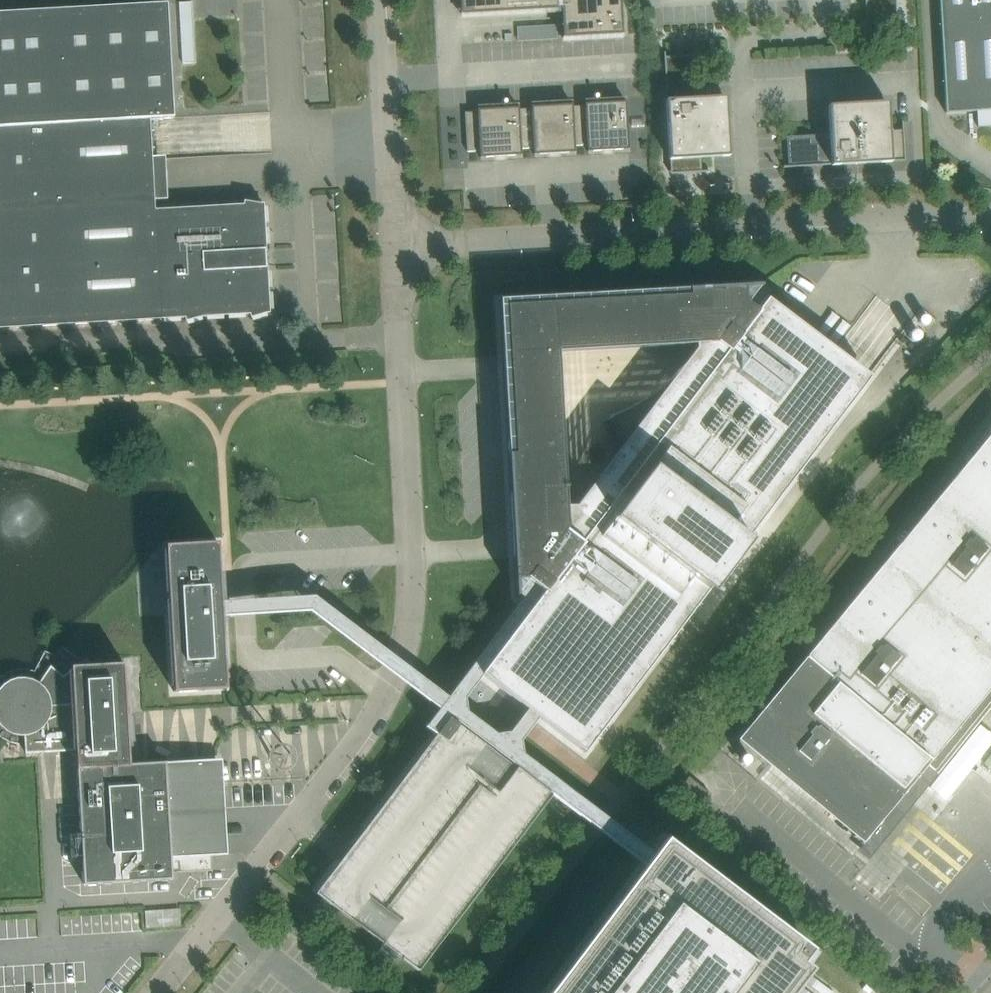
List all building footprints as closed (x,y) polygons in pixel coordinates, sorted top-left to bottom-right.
[(620,0),(460,0),(461,14),(533,10),(562,9),(563,37),(622,34),(620,0)] [(946,112),(990,110),(990,0),(940,0),(946,112)] [(184,63),(196,62),(193,1),(180,2),(184,63)] [(150,118),(175,117),(168,3),(0,12),(0,328),(185,317),(186,321),(202,316),(250,314),(251,317),(267,313),(270,313),(264,203),(261,203),(245,200),(244,204),(156,209),(150,118)] [(666,52),(664,52),(667,100),(666,100),(670,159),(671,159),(671,174),(710,171),(710,170),(702,170),(701,157),(730,156),(727,96),(698,98),(695,55),(666,56),(666,52)] [(630,149),(627,101),(585,103),(585,105),(579,105),(582,145),(588,145),(588,151),(630,149)] [(789,166),(784,166),(784,167),(832,164),(832,165),(892,162),(892,161),(906,160),(904,121),(902,121),(903,129),(890,130),(888,102),(829,105),(830,134),(787,136),(789,166)] [(573,106),(573,104),(532,106),(532,108),(526,108),(528,148),(534,148),(534,154),(576,152),(576,145),(582,145),(579,105),(573,106)] [(520,108),(519,107),(478,109),(478,111),(466,112),(468,151),(480,151),(481,157),(522,155),(522,148),(528,148),(526,108),(520,108)] [(524,597),(530,601),(536,606),(484,675),(528,708),(533,713),(540,717),(585,752),(864,385),(761,307),(758,311),(746,301),(745,288),(762,287),(761,284),(689,288),(689,297),(507,305),(515,453),(508,454),(511,492),(517,492),(521,556),(514,557),(516,595),(519,595),(519,593),(524,597)] [(712,816),(836,919),(888,855),(867,838),(928,765),(938,774),(990,708),(990,434),(738,740),(740,741),(744,736),(764,753),(712,816)] [(223,609),(222,601),(219,542),(195,544),(166,545),(167,565),(170,618),(223,615),(223,609)] [(227,688),(223,616),(223,615),(170,618),(174,691),(227,688)] [(125,663),(72,666),(74,704),(48,705),(48,702),(46,695),(42,690),(37,685),(32,683),(25,681),(19,682),(12,684),(7,687),(2,692),(0,697),(0,715),(1,717),(4,722),(9,727),(15,730),(21,731),(25,731),(26,753),(77,750),(85,884),(173,879),(173,872),(212,870),(211,855),(222,855),(217,759),(131,764),(125,663)] [(347,853),(317,892),(420,970),(553,795),(451,716),(440,730),(429,745),(350,848),(347,853)] [(812,969),(805,965),(803,963),(812,950),(665,838),(655,852),(646,864),(548,992),(794,992),(812,969)] [(179,909),(145,910),(146,925),(180,924),(179,909)]
